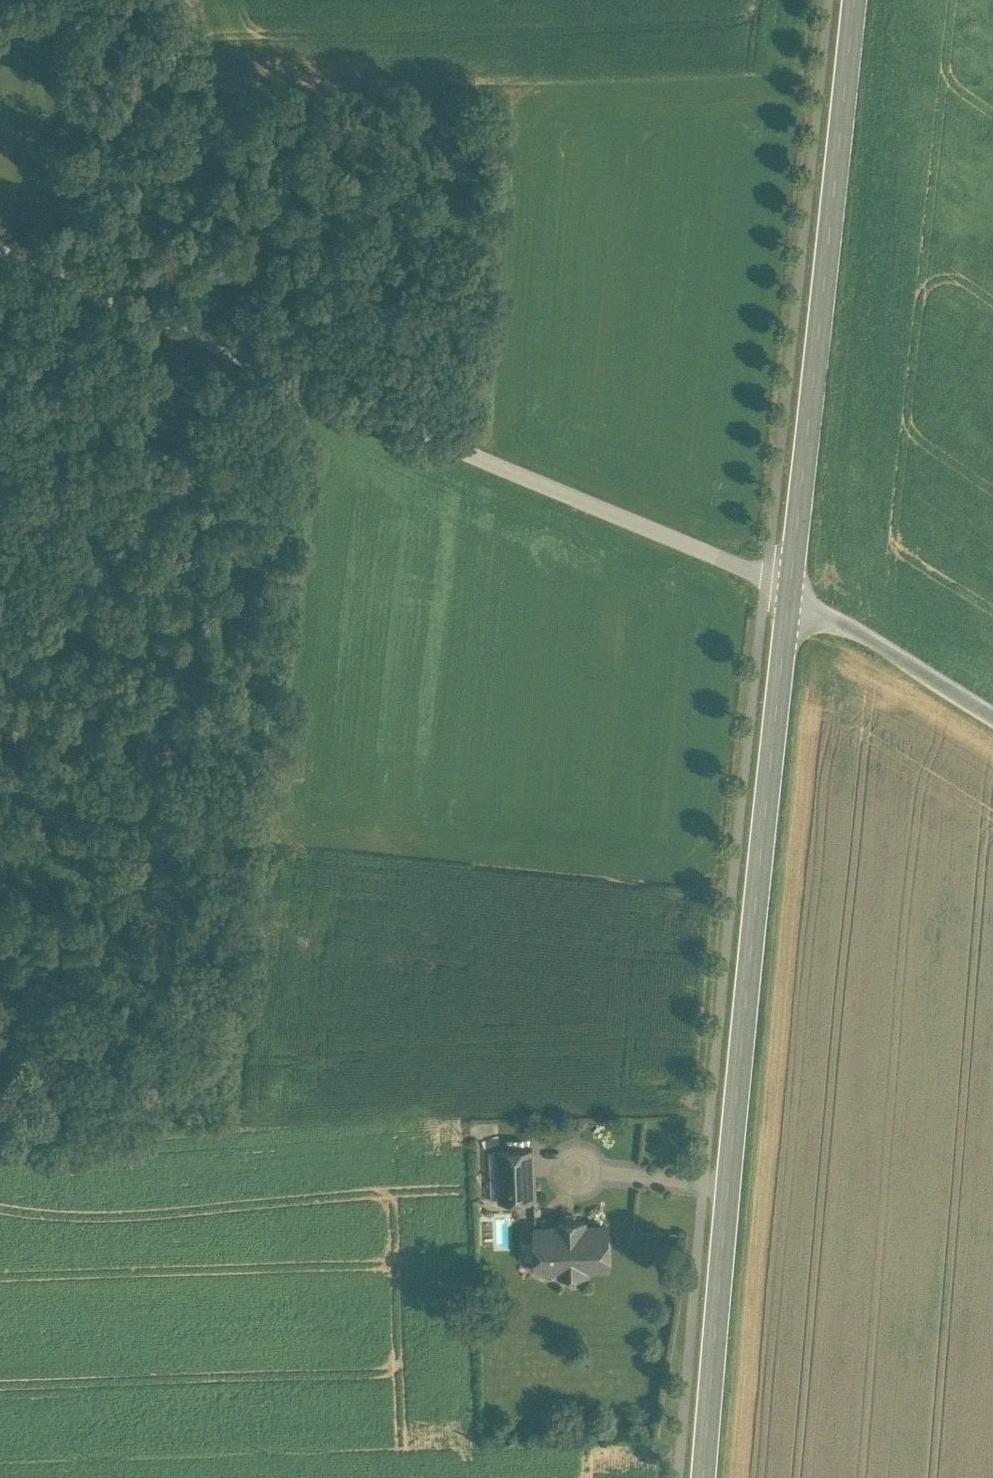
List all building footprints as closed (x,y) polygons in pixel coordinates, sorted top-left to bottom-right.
[(534,1148),(500,1149),(502,1197),(536,1196),(534,1148)] [(584,1226),(584,1220),(560,1221),(561,1226),(537,1227),(538,1267),(562,1266),(562,1272),(586,1271),(586,1266),(610,1265),(608,1225),(584,1226)]
